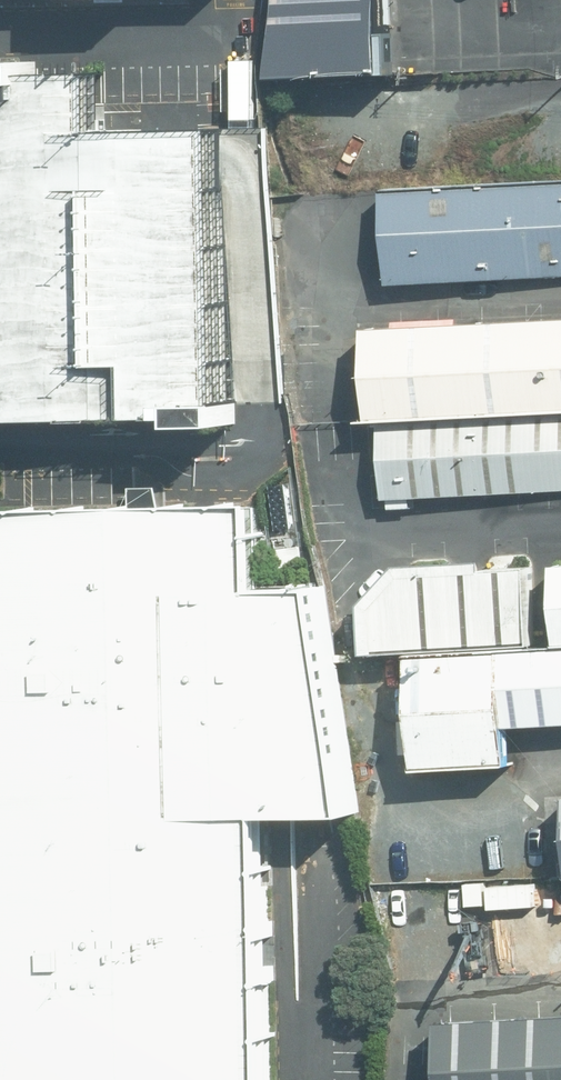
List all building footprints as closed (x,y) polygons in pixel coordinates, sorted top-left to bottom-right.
[(290,91),(391,86),(387,0),(286,0),(290,91)] [(0,61),(0,408),(20,408),(20,420),(123,418),(239,416),(235,150),(234,127),(113,129),(112,68),(45,69),(45,60),(0,61)] [(389,191),(393,281),(560,273),(560,183),(389,191)] [(365,334),(369,429),(560,420),(560,325),(365,334)] [(372,439),(376,514),(560,505),(560,430),(372,439)] [(26,1079),(278,1079),(276,816),(363,812),(329,588),(269,589),(268,501),(8,508),(26,1079)] [(544,561),(377,569),(381,660),(548,652),(544,561)] [(421,674),(426,782),(512,778),(510,736),(560,734),(560,667),(421,674)] [(435,1028),(438,1079),(560,1079),(560,1022),(435,1028)]
